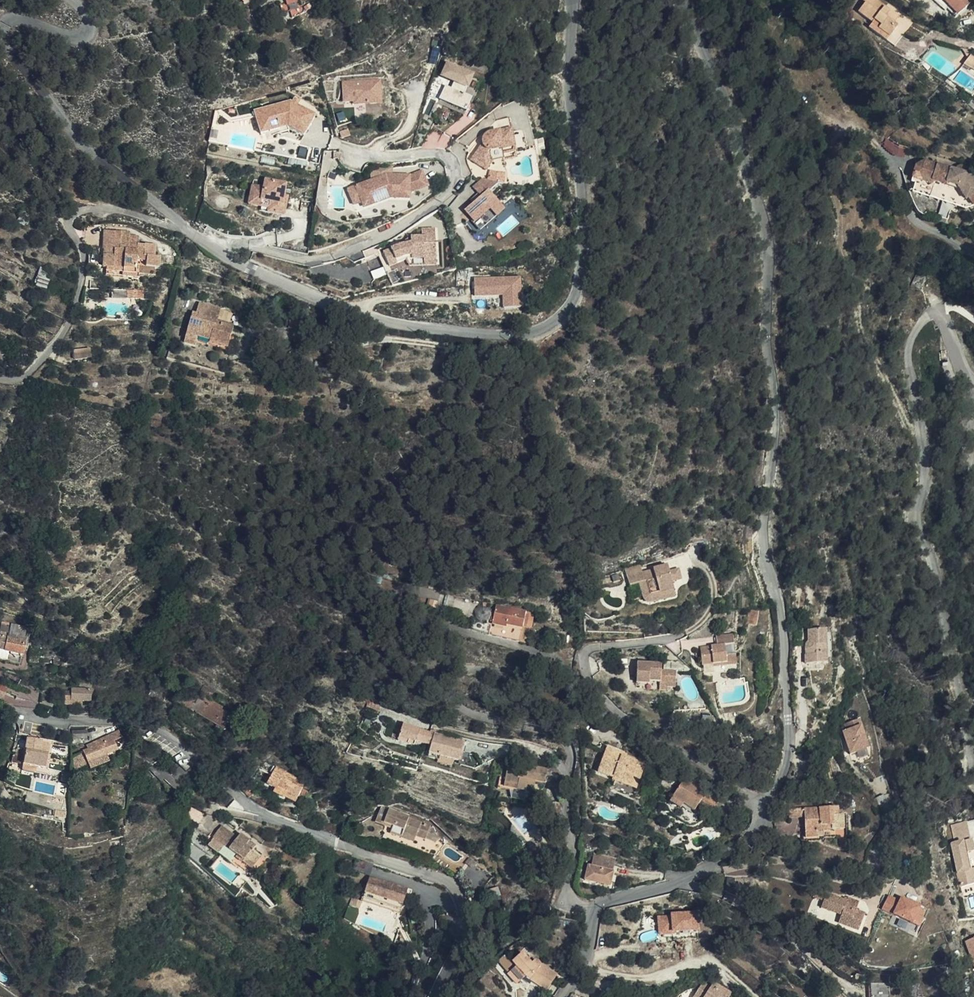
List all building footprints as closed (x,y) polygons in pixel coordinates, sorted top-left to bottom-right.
[(862,23),(875,33),(882,25),(887,28),(889,25),(883,21),(889,12),(881,5),(879,8),(874,4),(875,1),(874,0),(853,0),(855,2),(849,11),(863,22),(862,23)] [(948,12),(958,0),(935,0),(948,12)] [(292,2),(280,6),(284,20),(295,14),(292,2)] [(858,29),(882,46),(886,39),(891,31),(887,28),(880,37),(875,33),(862,23),(858,29)] [(880,37),(887,28),(882,25),(875,33),(880,37)] [(964,62),(970,70),(973,67),(973,54),(964,62)] [(439,78),(447,82),(439,99),(467,111),(482,78),(447,62),(439,78)] [(382,78),(342,80),(343,104),(367,103),(367,114),(383,113),(382,78)] [(285,105),(257,109),(260,128),(282,124),(298,138),(310,123),(293,110),(288,106),(285,105)] [(260,128),(257,109),(248,111),(252,135),(280,130),(296,142),(298,138),(282,124),(260,128)] [(479,165),(485,157),(483,146),(495,144),(496,149),(509,147),(505,125),(483,129),(480,130),(477,132),(476,134),(476,137),(465,155),(479,165)] [(483,146),(485,157),(497,154),(496,149),(495,144),(483,146)] [(973,169),(971,167),(969,167),(967,168),(963,171),(930,161),(919,168),(917,178),(938,185),(939,182),(950,186),(951,184),(962,188),(970,202),(973,202),(973,169)] [(378,173),(346,185),(353,202),(379,191),(403,192),(420,183),(413,170),(400,174),(382,174),(381,177),(377,176),(378,173)] [(491,179),(486,177),(473,176),(472,180),(468,184),(475,192),(459,208),(472,222),(487,207),(490,211),(497,205),(481,187),(491,179)] [(973,209),(973,202),(970,202),(962,188),(951,184),(950,186),(939,182),(938,185),(917,178),(915,185),(921,187),(920,192),(970,209),(973,209)] [(265,206),(264,213),(263,216),(280,218),(282,207),(279,206),(280,197),(282,186),(260,182),(259,190),(248,189),(245,203),(265,206)] [(353,202),(346,185),(338,188),(347,211),(381,197),(402,199),(403,192),(379,191),(353,202)] [(245,209),(264,213),(265,206),(245,203),(245,209)] [(475,225),(490,211),(487,207),(472,222),(475,225)] [(103,245),(99,245),(97,258),(101,258),(108,259),(108,258),(118,259),(118,264),(130,264),(132,249),(142,250),(141,256),(153,257),(154,246),(149,246),(149,234),(138,233),(138,234),(132,234),(133,227),(124,226),(124,222),(99,221),(98,240),(99,240),(104,240),(103,245)] [(372,248),(378,259),(388,261),(398,256),(396,252),(398,251),(401,257),(416,255),(417,259),(429,259),(428,226),(414,226),(414,234),(402,234),(401,242),(391,242),(391,239),(372,248)] [(402,234),(391,239),(391,242),(401,242),(402,234)] [(398,256),(402,263),(428,264),(429,259),(417,259),(416,255),(401,257),(398,251),(396,252),(398,256)] [(375,278),(386,274),(383,267),(372,271),(375,278)] [(36,284),(46,287),(50,275),(41,271),(36,284)] [(503,295),(503,308),(524,307),(523,275),(474,276),(475,296),(503,295)] [(212,328),(223,313),(210,309),(214,296),(193,289),(190,300),(186,299),(181,316),(192,320),(203,325),(212,328)] [(227,314),(223,313),(212,328),(203,325),(203,329),(224,335),(227,322),(224,322),(227,314)] [(192,320),(181,316),(177,328),(189,332),(190,328),(192,320)] [(203,329),(203,325),(192,320),(190,328),(223,338),(224,335),(203,329)] [(643,576),(658,573),(657,567),(642,570),(643,576)] [(685,567),(658,573),(643,576),(645,588),(656,586),(658,599),(659,602),(660,604),(663,605),(666,605),(692,599),(689,584),(698,582),(696,572),(687,574),(685,567)] [(512,624),(515,611),(519,594),(490,587),(483,617),(512,624)] [(8,625),(24,632),(26,628),(9,623),(8,625)] [(490,635),(523,639),(524,629),(491,624),(490,635)] [(23,638),(24,632),(8,625),(7,634),(8,634),(23,638)] [(824,661),(822,628),(811,629),(812,640),(808,642),(810,658),(812,658),(813,662),(824,661)] [(828,628),(822,628),(824,661),(830,661),(828,628)] [(19,652),(23,638),(8,634),(5,648),(13,650),(19,652)] [(701,671),(712,671),(724,670),(724,652),(733,652),(733,642),(715,642),(715,652),(700,653),(701,671)] [(724,670),(712,671),(712,675),(734,675),(733,652),(724,652),(724,670)] [(663,687),(678,687),(679,672),(664,671),(664,666),(639,664),(638,683),(651,684),(651,681),(663,682),(663,687)] [(81,696),(87,697),(88,687),(71,685),(70,688),(62,688),(62,701),(80,702),(81,696)] [(163,692),(150,689),(149,696),(162,699),(163,692)] [(170,700),(219,729),(227,716),(214,710),(216,707),(204,700),(205,699),(195,694),(193,699),(182,694),(181,696),(174,692),(170,700)] [(384,707),(387,700),(375,696),(371,703),(384,707)] [(845,751),(861,746),(856,726),(857,726),(856,719),(842,722),(843,729),(840,731),(845,751)] [(427,740),(430,729),(406,721),(401,738),(417,744),(419,738),(427,740)] [(86,745),(114,727),(113,725),(84,741),(86,745)] [(117,732),(114,727),(86,745),(68,756),(68,767),(86,758),(89,765),(106,756),(103,750),(114,744),(110,736),(117,732)] [(434,743),(438,731),(439,728),(434,729),(434,731),(430,729),(427,740),(434,743)] [(469,740),(438,731),(434,743),(432,751),(463,760),(469,740)] [(21,766),(36,767),(43,767),(44,752),(36,752),(36,740),(23,740),(21,766)] [(21,751),(14,749),(13,755),(10,754),(8,761),(17,764),(21,751)] [(609,782),(625,790),(627,786),(641,794),(645,787),(651,790),(655,781),(649,778),(651,775),(642,771),(636,768),(634,772),(627,768),(631,761),(622,756),(609,782)] [(506,759),(503,774),(525,778),(529,783),(530,779),(537,780),(548,782),(560,788),(563,777),(556,770),(506,759)] [(643,768),(631,761),(627,768),(634,772),(636,768),(642,771),(643,768)] [(159,776),(163,779),(165,775),(168,770),(155,762),(150,771),(159,776)] [(283,791),(292,797),(298,789),(300,785),(280,773),(283,769),(273,763),(263,779),(272,785),(270,789),(280,796),(280,795),(283,791)] [(251,770),(246,776),(250,779),(255,773),(251,770)] [(525,778),(503,774),(500,785),(528,792),(529,786),(529,783),(525,778)] [(243,783),(250,791),(255,786),(247,778),(243,783)] [(247,794),(250,791),(243,783),(240,786),(247,794)] [(627,786),(625,790),(624,793),(645,803),(651,790),(645,787),(641,794),(627,786)] [(297,801),(301,791),(298,789),(292,797),(297,801)] [(290,801),(292,797),(283,791),(280,795),(290,801)] [(866,795),(870,808),(879,805),(874,792),(866,795)] [(698,793),(686,809),(695,816),(707,824),(715,813),(727,822),(733,813),(721,804),(718,808),(698,793)] [(801,827),(818,825),(817,811),(825,810),(824,802),(775,806),(776,814),(792,813),(793,828),(793,834),(801,833),(801,827)] [(423,834),(427,823),(405,815),(405,814),(377,805),(372,820),(383,824),(384,821),(390,823),(388,826),(387,832),(397,835),(399,830),(412,835),(413,833),(422,836),(423,834)] [(695,816),(686,809),(682,814),(691,822),(695,816)] [(952,822),(955,838),(951,839),(960,885),(973,883),(973,839),(970,819),(952,822)] [(214,847),(225,857),(229,853),(244,866),(255,853),(247,846),(250,842),(239,832),(235,838),(231,834),(216,822),(207,832),(208,833),(219,841),(214,847)] [(428,823),(427,823),(423,834),(434,838),(438,834),(428,823)] [(410,840),(412,835),(399,830),(397,835),(410,840)] [(208,833),(204,837),(214,847),(219,841),(208,833)] [(214,847),(204,837),(202,840),(212,849),(214,847)] [(224,859),(225,857),(214,847),(212,849),(224,859)] [(584,879),(609,879),(610,864),(585,863),(584,879)] [(734,879),(749,883),(752,870),(737,865),(734,879)] [(360,876),(355,895),(394,905),(399,885),(360,876)] [(819,897),(822,890),(810,886),(808,893),(819,897)] [(840,897),(822,890),(819,897),(817,901),(836,908),(833,917),(854,925),(861,907),(853,904),(855,900),(841,895),(840,897)] [(900,896),(899,899),(889,894),(882,909),(920,926),(928,908),(900,896)] [(394,905),(355,895),(354,900),(393,909),(394,905)] [(658,912),(658,933),(700,932),(699,911),(658,912)] [(540,991),(550,975),(534,966),(533,965),(531,964),(529,964),(527,964),(526,964),(524,965),(515,956),(506,966),(510,970),(502,977),(511,986),(519,979),(540,991)] [(869,979),(867,977),(867,993),(891,995),(891,979),(869,979)] [(713,984),(709,988),(701,982),(689,996),(728,996),(713,984)] [(844,993),(848,996),(856,996),(857,996),(848,988),(844,993)]
